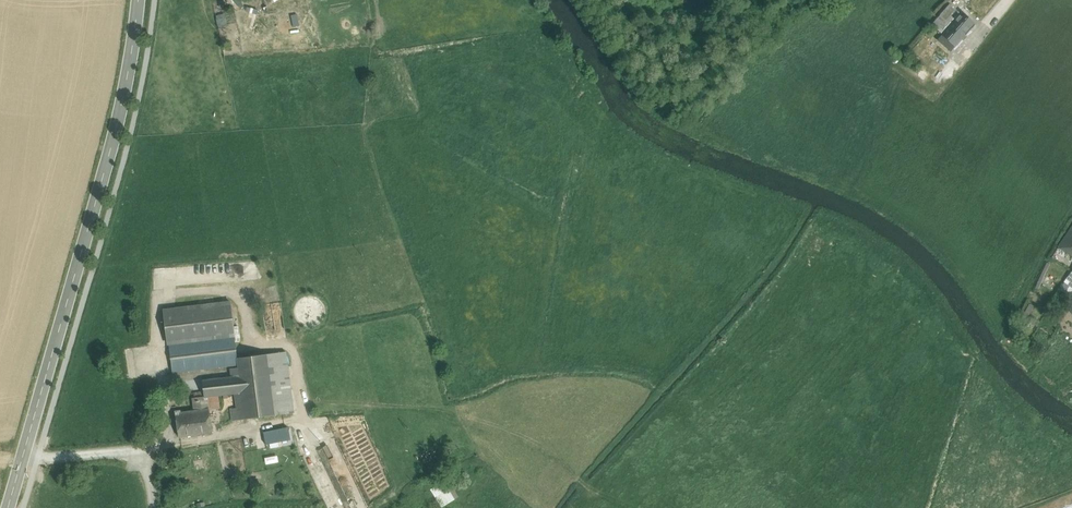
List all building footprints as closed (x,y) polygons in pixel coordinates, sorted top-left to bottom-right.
[(961,15),(950,5),(941,15),(951,25),(961,15)] [(942,35),(937,41),(950,52),(964,37),(964,36),(974,26),(961,14),(961,15),(951,25),(942,35)] [(951,25),(941,15),(932,25),(942,35),(951,25)] [(892,49),(900,56),(909,47),(900,39),(892,49)] [(1069,233),(1059,248),(1071,257),(1071,235),(1069,233)] [(324,317),(325,311),(324,305),(320,300),(315,297),(309,296),(304,297),(299,301),(295,306),(294,312),(295,317),(299,322),(304,326),(310,327),(316,325),(321,322),(324,317)] [(230,302),(164,310),(168,344),(169,344),(234,335),(230,302)] [(281,303),(272,304),(275,330),(285,329),(281,303)] [(272,304),(262,305),(266,332),(275,330),(272,304)] [(234,335),(169,344),(172,374),(238,365),(237,358),(234,335)] [(286,352),(273,354),(275,369),(288,367),(286,352)] [(288,367),(275,369),(273,354),(266,355),(274,415),(294,413),(288,367)] [(266,355),(237,358),(238,365),(238,368),(240,376),(242,393),(245,419),(274,415),(266,355)] [(238,368),(230,369),(231,377),(240,376),(238,368)] [(231,377),(202,380),(204,392),(204,397),(207,397),(235,394),(242,393),(240,376),(231,377)] [(242,393),(235,394),(237,408),(239,420),(245,419),(242,393)] [(204,397),(194,398),(192,398),(194,411),(176,414),(179,437),(212,433),(207,397),(204,397)] [(288,428),(263,432),(266,445),(290,440),(288,428)] [(429,490),(440,507),(442,507),(457,499),(445,480),(429,490)]
